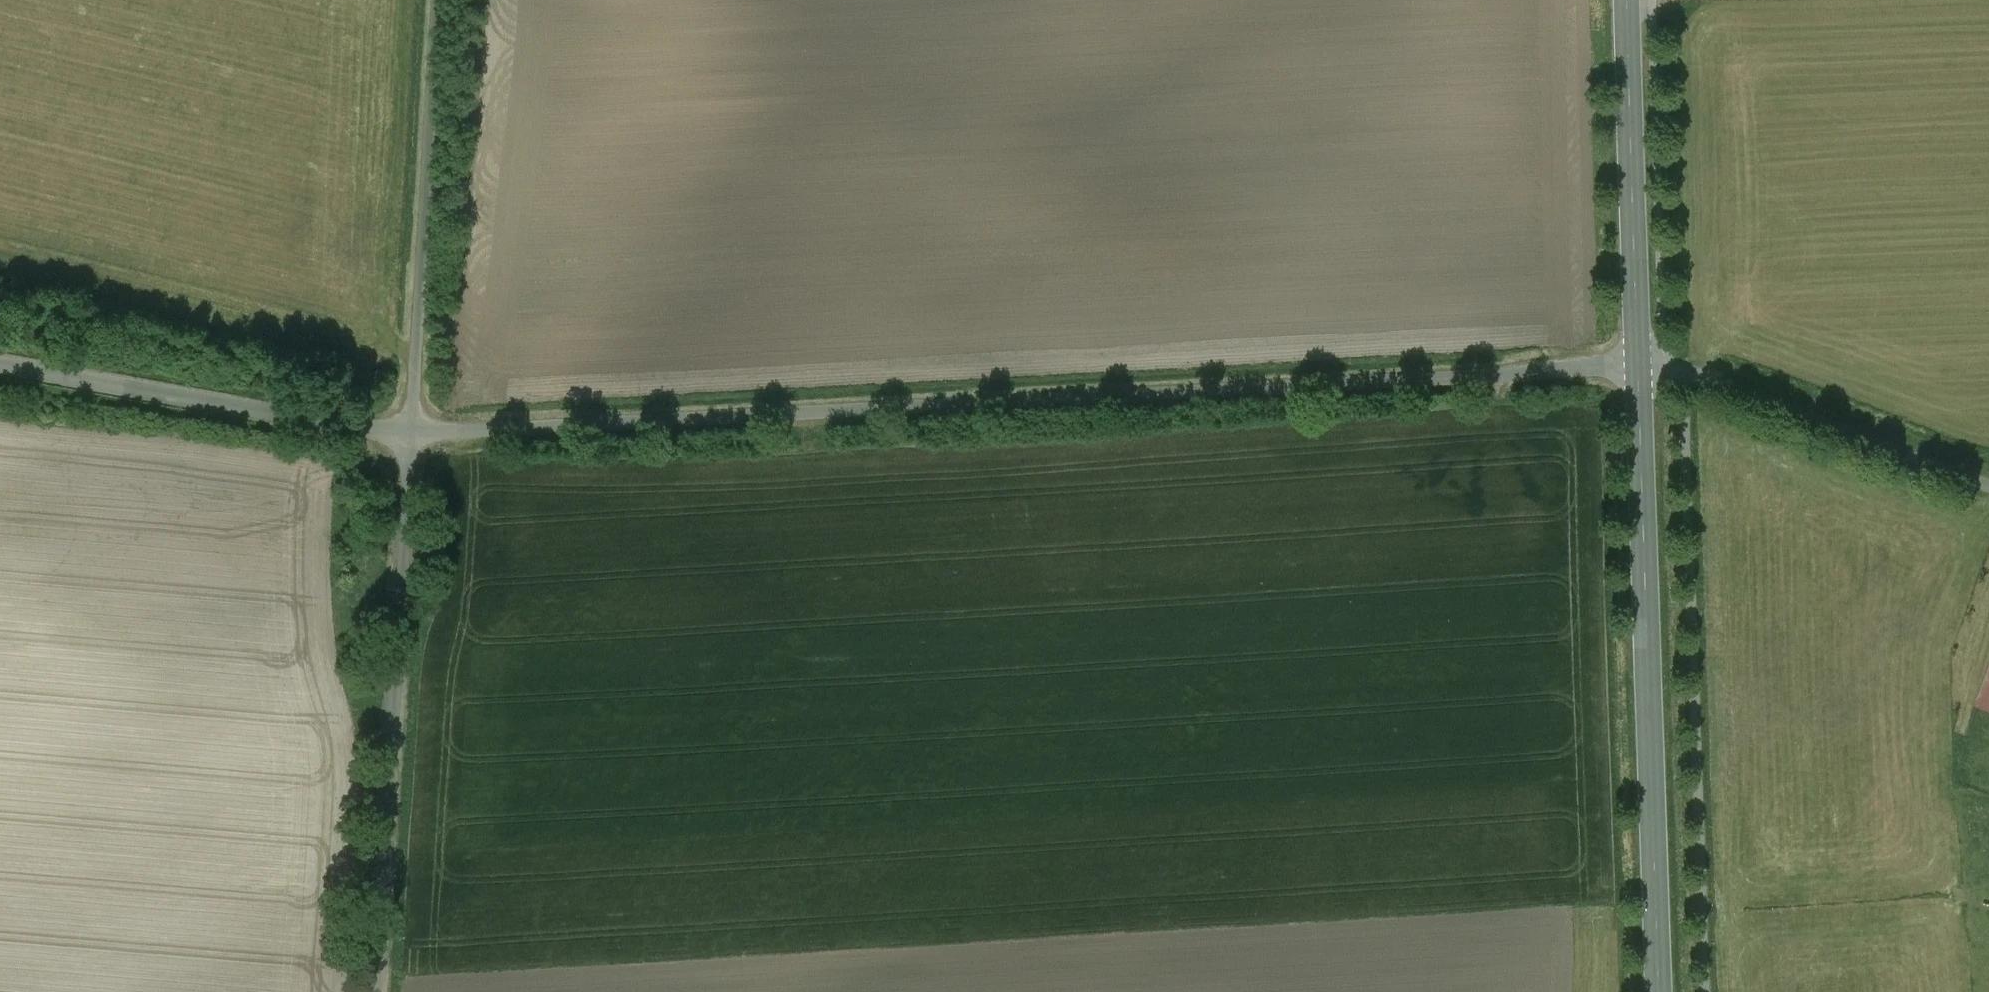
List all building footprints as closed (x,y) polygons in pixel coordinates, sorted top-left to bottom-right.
[(1977,705),(1988,710),(1988,673),(1977,705)]
